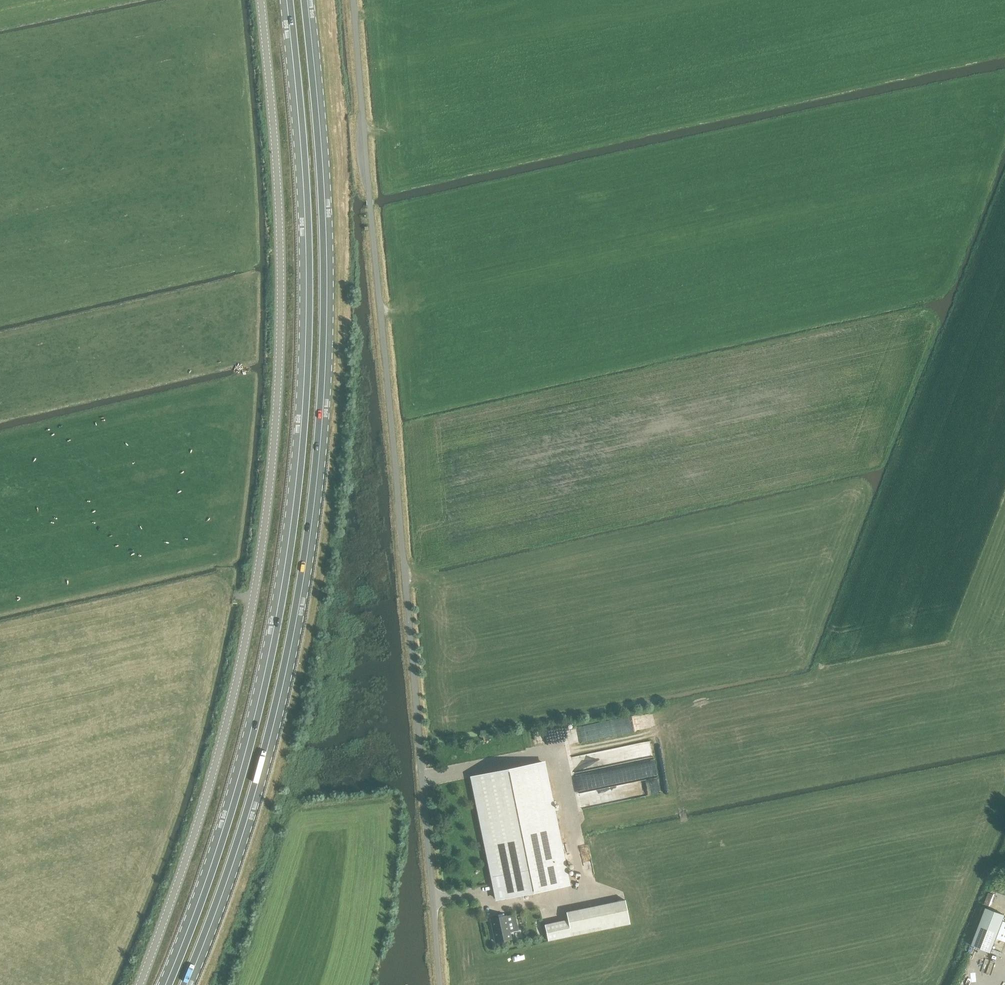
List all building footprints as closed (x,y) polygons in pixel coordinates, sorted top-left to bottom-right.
[(582,806),(660,792),(654,755),(651,740),(619,745),(623,766),(610,768),(610,770),(604,771),(605,776),(602,777),(603,785),(579,790),(582,806)] [(568,885),(558,838),(544,764),(473,778),(485,838),(497,899),(533,892),(568,885)] [(625,899),(565,911),(567,920),(571,935),(630,923),(627,910),(625,899)] [(986,908),(972,945),(990,952),(1004,917),(1004,915),(986,908)] [(506,916),(491,919),(496,942),(510,939),(506,916)] [(567,920),(545,925),(546,932),(548,940),(571,935),(567,920)] [(996,938),(1004,941),(1004,922),(1003,921),(996,938)]
